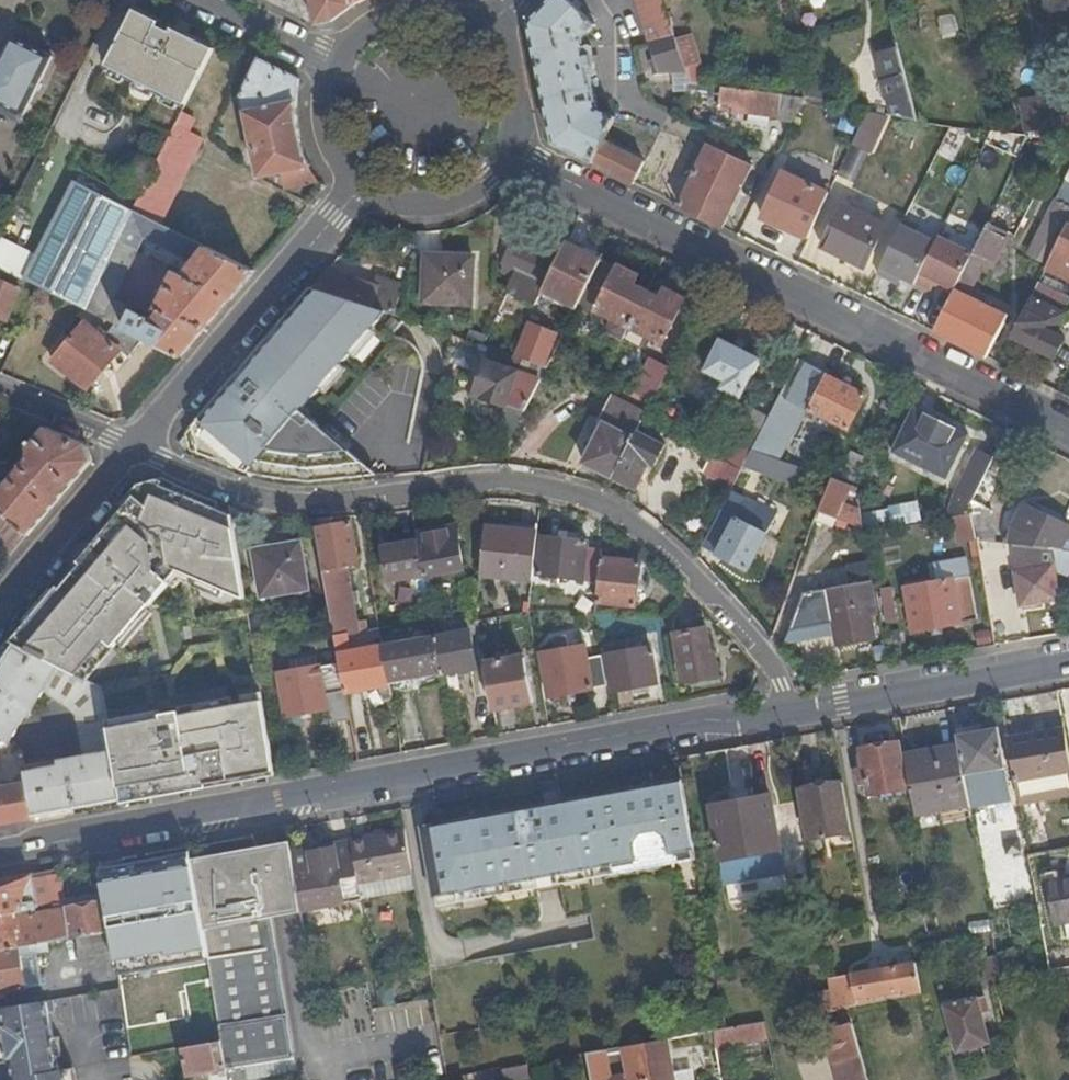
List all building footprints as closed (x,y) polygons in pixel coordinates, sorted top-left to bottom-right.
[(314,25),(309,0),(263,0),(314,25)] [(314,25),(329,22),(350,8),(369,0),(309,0),(314,25)] [(569,0),(550,0),(529,23),(554,144),(594,164),(614,117),(597,109),(591,75),(595,74),(590,46),(584,48),(583,38),(595,25),(569,0)] [(664,0),(637,0),(650,41),(652,41),(661,71),(686,70),(685,67),(674,32),(664,0)] [(187,106),(214,50),(173,30),(171,33),(160,27),(161,24),(135,11),(108,67),(187,106)] [(680,30),(674,32),(685,67),(695,64),(688,37),(682,39),(680,30)] [(916,120),(897,48),(895,42),(884,45),(886,52),(877,54),(893,116),(916,120)] [(43,77),(2,57),(0,61),(0,131),(13,137),(43,77)] [(300,81),(260,61),(243,99),(260,179),(283,174),(287,190),(319,181),(302,145),(297,114),(300,81)] [(91,101),(170,141),(177,126),(187,106),(108,67),(91,101)] [(793,120),(804,98),(759,91),(746,90),(723,86),(720,110),(793,120)] [(817,86),(814,99),(841,105),(843,91),(817,86)] [(1060,110),(1063,128),(1068,127),(1068,108),(1060,110)] [(859,147),(877,152),(886,117),(868,112),(859,147)] [(170,141),(135,212),(162,225),(204,140),(177,126),(170,141)] [(595,165),(633,184),(648,154),(650,148),(645,145),(642,151),(636,149),(632,156),(605,143),(595,164),(595,165)] [(679,206),(722,227),(752,166),(709,145),(679,206)] [(761,219),(807,239),(828,194),(782,173),(761,219)] [(0,243),(0,269),(42,289),(87,312),(135,212),(73,180),(34,260),(0,243)] [(1029,254),(1047,263),(1068,219),(1068,185),(1065,183),(1042,229),(1029,254)] [(822,246),(865,266),(884,226),(842,205),(822,246)] [(162,225),(135,212),(87,312),(120,329),(148,343),(179,358),(253,272),(162,225)] [(903,220),(876,273),(891,282),(894,276),(900,279),(914,286),(915,282),(935,243),(916,233),(919,227),(903,220)] [(934,332),(987,358),(1006,317),(967,296),(983,264),(992,268),(1008,235),(986,225),(934,332)] [(1067,226),(1045,270),(1068,282),(1068,227),(1067,226)] [(935,243),(915,282),(931,289),(935,280),(954,289),(973,251),(939,235),(935,243)] [(511,250),(515,241),(508,237),(503,247),(511,250)] [(515,280),(508,294),(536,305),(543,291),(557,261),(557,260),(515,241),(511,250),(500,273),(515,280)] [(601,262),(565,244),(557,260),(557,261),(543,291),(577,309),(581,301),(601,262)] [(424,301),(471,304),(474,257),(426,254),(424,301)] [(602,261),(601,262),(581,301),(598,309),(597,311),(612,318),(622,323),(626,325),(631,327),(647,294),(633,287),(638,277),(619,267),(618,268),(602,261)] [(395,315),(402,286),(381,279),(379,287),(327,270),(312,287),(385,312),(395,315)] [(894,276),(891,282),(897,285),(900,279),(894,276)] [(9,323),(24,291),(0,281),(0,319),(9,323)] [(1036,290),(1059,301),(1063,293),(1039,282),(1036,290)] [(385,312),(312,287),(262,346),(335,370),(385,312)] [(661,301),(647,294),(631,327),(664,343),(686,300),(666,290),(661,301)] [(1063,293),(1059,301),(1059,304),(1068,309),(1068,296),(1063,293)] [(1031,299),(1012,338),(1055,360),(1065,339),(1054,334),(1063,316),(1031,299)] [(624,341),(631,327),(626,325),(624,329),(619,327),(622,323),(612,318),(605,332),(624,341)] [(148,343),(120,329),(108,342),(86,324),(54,363),(88,390),(120,353),(130,362),(148,343)] [(530,325),(517,356),(520,357),(544,365),(557,335),(530,325)] [(742,399),(762,360),(721,340),(705,372),(725,382),(722,390),(742,399)] [(299,413),(335,370),(262,346),(187,434),(191,449),(248,471),(252,464),(269,475),(316,479),(320,479),(324,479),(377,475),(311,415),(307,420),(299,413)] [(517,356),(492,348),(487,361),(475,393),(484,395),(482,398),(525,412),(541,381),(519,373),(519,372),(515,370),(520,357),(517,356)] [(651,357),(634,392),(653,402),(671,367),(651,357)] [(866,395),(798,361),(764,427),(752,451),(770,457),(799,399),(805,401),(802,408),(849,430),(866,395)] [(586,463),(615,478),(638,433),(644,421),(647,414),(611,397),(598,423),(604,426),(586,463)] [(893,452),(948,479),(969,435),(915,408),(893,452)] [(748,419),(726,462),(742,470),(744,466),(752,451),(764,427),(748,419)] [(48,429),(30,450),(31,460),(7,487),(0,488),(0,510),(9,518),(29,536),(93,460),(88,446),(48,429)] [(638,433),(615,478),(637,489),(649,464),(655,467),(665,446),(638,433)] [(972,502),(993,458),(977,449),(955,496),(972,504),(972,502)] [(752,451),(744,466),(772,476),(778,460),(770,457),(752,451)] [(726,462),(711,455),(702,473),(732,489),(742,470),(726,462)] [(778,460),(772,476),(792,484),(801,468),(778,460)] [(832,479),(820,512),(864,527),(857,488),(832,479)] [(143,488),(13,642),(83,677),(174,568),(245,597),(232,517),(158,485),(143,488)] [(757,502),(752,511),(773,523),(778,513),(757,502)] [(972,504),(973,509),(978,540),(996,542),(994,511),(972,504)] [(895,524),(917,521),(914,506),(892,509),(895,524)] [(1059,518),(1057,522),(1022,506),(1012,528),(1010,539),(1005,539),(1005,544),(1052,549),(1068,551),(1068,523),(1059,518)] [(11,558),(29,536),(9,518),(0,510),(0,548),(11,558)] [(715,523),(702,548),(748,571),(773,523),(752,511),(745,524),(736,519),(730,531),(715,523)] [(352,522),(317,528),(324,570),(323,570),(333,622),(336,637),(366,632),(364,620),(358,621),(355,604),(353,597),(348,565),(359,563),(352,522)] [(484,526),(480,575),(533,580),(538,531),(484,526)] [(426,574),(426,576),(465,568),(458,529),(419,536),(426,574)] [(419,536),(419,531),(386,537),(393,580),(426,574),(419,536)] [(599,582),(602,557),(602,549),(588,548),(588,541),(543,536),(539,575),(553,577),(552,582),(559,583),(560,577),(584,580),(599,582)] [(265,599),(308,590),(300,545),(257,552),(265,599)] [(1052,549),(1057,573),(1068,578),(1068,551),(1052,549)] [(1051,554),(1014,561),(1022,606),(1059,599),(1051,554)] [(599,582),(596,602),(636,606),(641,563),(602,557),(599,582)] [(913,632),(977,621),(970,577),(906,589),(913,632)] [(853,585),(821,591),(823,603),(831,602),(835,621),(839,644),(875,638),(872,615),(876,613),(872,589),(854,592),(853,585)] [(826,621),(835,621),(831,602),(823,603),(826,621)] [(437,636),(436,636),(443,674),(443,676),(471,671),(476,698),(491,696),(486,666),(479,628),(437,636)] [(366,632),(336,637),(341,664),(347,693),(363,690),(372,688),(390,685),(390,684),(383,646),(380,629),(366,632)] [(716,650),(712,650),(708,629),(676,635),(684,679),(720,673),(716,650)] [(436,636),(383,646),(390,684),(443,674),(436,636)] [(13,642),(2,659),(0,663),(0,827),(123,804),(123,802),(110,725),(103,687),(83,677),(13,642)] [(608,686),(603,655),(588,658),(585,646),(541,654),(549,698),(608,686)] [(614,692),(657,684),(651,646),(607,654),(614,692)] [(524,659),(486,666),(491,696),(494,709),(532,702),(524,659)] [(332,723),(351,719),(347,693),(341,664),(323,668),(322,665),(279,674),(286,717),(329,709),(332,723)] [(270,693),(110,725),(123,802),(283,774),(270,693)] [(961,747),(970,798),(976,796),(973,774),(993,770),(999,769),(1005,768),(999,728),(975,732),(974,727),(958,730),(961,747)] [(1068,801),(1068,747),(1067,734),(1008,744),(1016,785),(1021,810),(1068,801)] [(868,796),(909,789),(901,743),(861,751),(868,796)] [(937,807),(970,801),(970,798),(961,747),(906,756),(916,816),(937,812),(937,807)] [(614,867),(696,851),(683,781),(602,796),(614,867)] [(810,839),(852,832),(844,783),(802,790),(810,839)] [(446,897),(614,867),(602,796),(434,826),(446,897)] [(728,882),(785,871),(772,796),(714,806),(728,882)] [(435,899),(446,897),(434,826),(422,828),(435,899)] [(1022,899),(1019,826),(985,827),(988,900),(1022,899)] [(414,873),(407,832),(353,842),(353,843),(356,863),(359,882),(414,873)] [(291,843),(262,848),(274,918),(302,914),(302,911),(296,873),(293,854),(291,843)] [(346,896),(361,893),(359,882),(356,863),(353,843),(293,854),(296,873),(302,911),(347,902),(346,896)] [(262,848),(194,860),(210,952),(225,1043),(229,1068),(297,1056),(274,918),(262,848)] [(63,870),(2,881),(2,882),(0,882),(0,915),(15,912),(20,912),(19,907),(37,904),(39,910),(57,906),(69,904),(69,902),(63,870)] [(787,882),(785,871),(728,882),(730,892),(787,882)] [(1047,879),(1056,923),(1068,920),(1068,875),(1047,879)] [(167,911),(112,921),(114,931),(117,951),(147,946),(146,941),(194,933),(188,892),(165,897),(167,911)] [(107,895),(69,902),(69,904),(57,906),(58,911),(108,902),(107,895)] [(112,921),(108,902),(58,911),(39,914),(36,915),(41,943),(48,942),(80,938),(114,931),(112,921)] [(19,907),(20,912),(21,917),(22,917),(36,915),(39,914),(39,910),(37,904),(19,907)] [(0,915),(0,951),(21,947),(16,918),(15,912),(0,915)] [(41,943),(36,915),(22,917),(26,946),(41,943)] [(16,918),(21,947),(26,946),(22,917),(21,917),(16,918)] [(83,958),(117,951),(114,931),(80,938),(83,958)] [(44,987),(39,954),(50,951),(48,942),(41,943),(26,946),(21,947),(0,951),(0,994),(44,987)] [(176,958),(192,1048),(225,1043),(210,952),(176,958)] [(987,982),(995,981),(1001,979),(997,956),(983,958),(987,982)] [(902,998),(923,994),(918,964),(854,975),(857,1000),(866,998),(867,1003),(876,1001),(876,997),(901,992),(902,998)] [(983,998),(978,999),(948,1008),(960,1052),(989,1043),(981,1015),(989,1013),(985,998),(983,998)] [(49,1001),(4,1008),(7,1024),(3,1026),(3,1028),(0,1028),(0,1069),(1,1071),(1,1072),(2,1073),(3,1076),(11,1074),(12,1077),(16,1076),(17,1079),(64,1079),(49,1001)] [(767,1022),(728,1029),(715,1031),(718,1049),(770,1040),(767,1022)] [(853,1024),(825,1033),(834,1063),(835,1063),(840,1079),(869,1079),(853,1024)] [(668,1040),(645,1044),(625,1048),(630,1077),(613,1079),(653,1079),(652,1077),(675,1073),(668,1040)] [(183,1050),(188,1076),(229,1069),(229,1068),(225,1043),(192,1048),(183,1050)] [(184,1077),(188,1076),(183,1050),(176,1051),(178,1059),(154,1063),(158,1079),(163,1079),(184,1077)] [(607,1051),(588,1055),(592,1079),(613,1079),(607,1051)] [(529,1066),(505,1070),(507,1079),(526,1079),(532,1079),(529,1066)] [(681,1079),(698,1079),(696,1067),(680,1069),(681,1079)]
